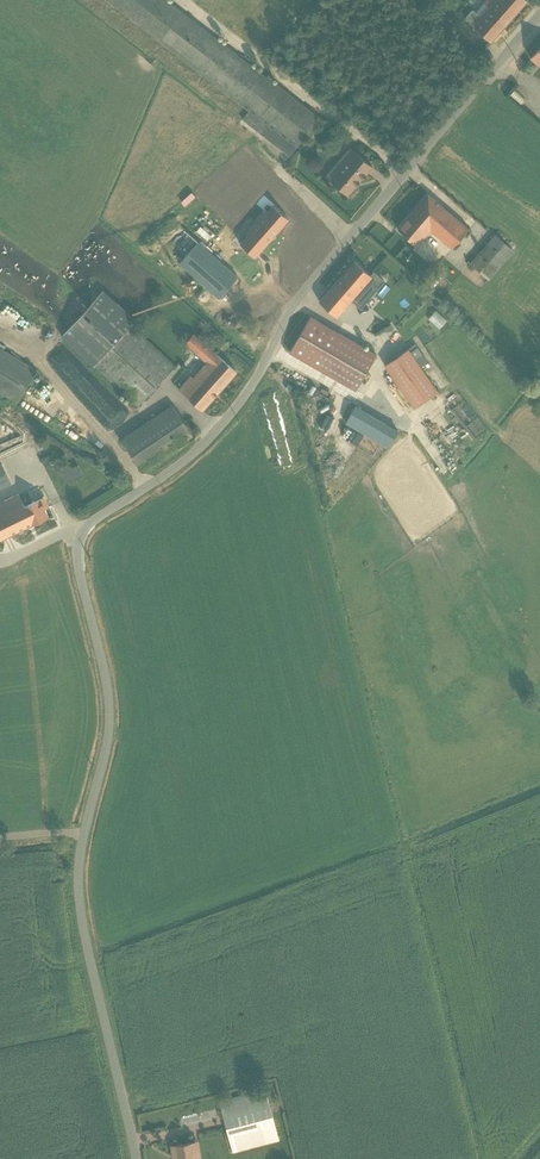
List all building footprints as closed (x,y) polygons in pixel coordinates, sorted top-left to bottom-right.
[(248,114),(244,119),(290,154),(318,118),(166,0),(100,0),(248,114)] [(526,1),(525,0),(482,0),(466,18),(490,40),(526,1)] [(527,55),(539,67),(539,41),(527,55)] [(501,93),(514,103),(521,94),(508,84),(501,93)] [(346,197),(371,166),(348,147),(323,178),(346,197)] [(449,246),(466,226),(426,192),(397,227),(417,245),(430,230),(449,246)] [(256,257),(289,220),(273,207),(240,244),(256,257)] [(494,236),(472,263),(490,278),(512,251),(494,236)] [(238,277),(198,242),(178,264),(219,299),(238,277)] [(352,301),(361,309),(385,281),(373,271),(369,275),(354,261),(319,301),(337,317),(352,301)] [(408,296),(418,308),(428,299),(418,288),(408,296)] [(102,294),(62,338),(142,411),(176,374),(137,338),(143,332),(102,294)] [(421,317),(432,329),(438,323),(428,311),(421,317)] [(313,320),(293,354),(357,390),(376,356),(313,320)] [(384,342),(410,332),(406,323),(380,333),(384,342)] [(201,409),(235,371),(191,333),(183,343),(204,362),(179,391),(201,409)] [(119,412),(51,343),(39,355),(107,425),(119,412)] [(416,344),(385,365),(415,408),(438,392),(421,367),(428,363),(416,344)] [(15,408),(37,373),(0,350),(0,399),(15,408)] [(372,391),(362,400),(377,416),(387,407),(372,391)] [(173,403),(121,436),(145,474),(197,440),(173,403)] [(356,406),(346,424),(388,447),(398,430),(356,406)] [(423,430),(417,433),(425,447),(431,444),(423,430)] [(329,477),(336,462),(327,458),(324,466),(320,464),(316,471),(329,477)] [(0,500),(0,537),(49,514),(35,484),(0,500)] [(222,1102),(233,1152),(277,1143),(267,1093),(222,1102)] [(201,1108),(201,1117),(209,1117),(210,1109),(201,1108)] [(196,1139),(173,1144),(175,1158),(200,1158),(196,1139)]
